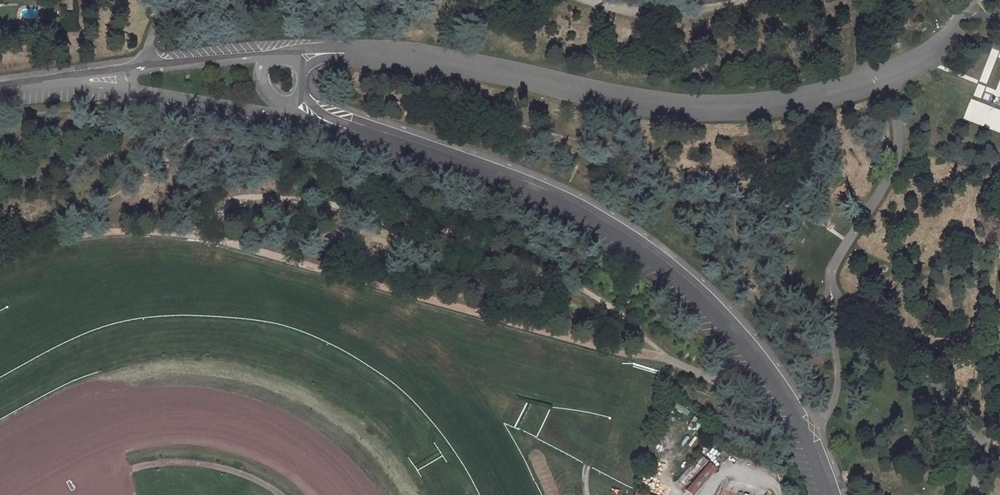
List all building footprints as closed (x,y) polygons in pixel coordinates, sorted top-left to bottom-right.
[(999,133),(999,110),(971,98),(963,117),(999,133)] [(708,460),(684,485),(694,494),(718,470),(708,460)]
